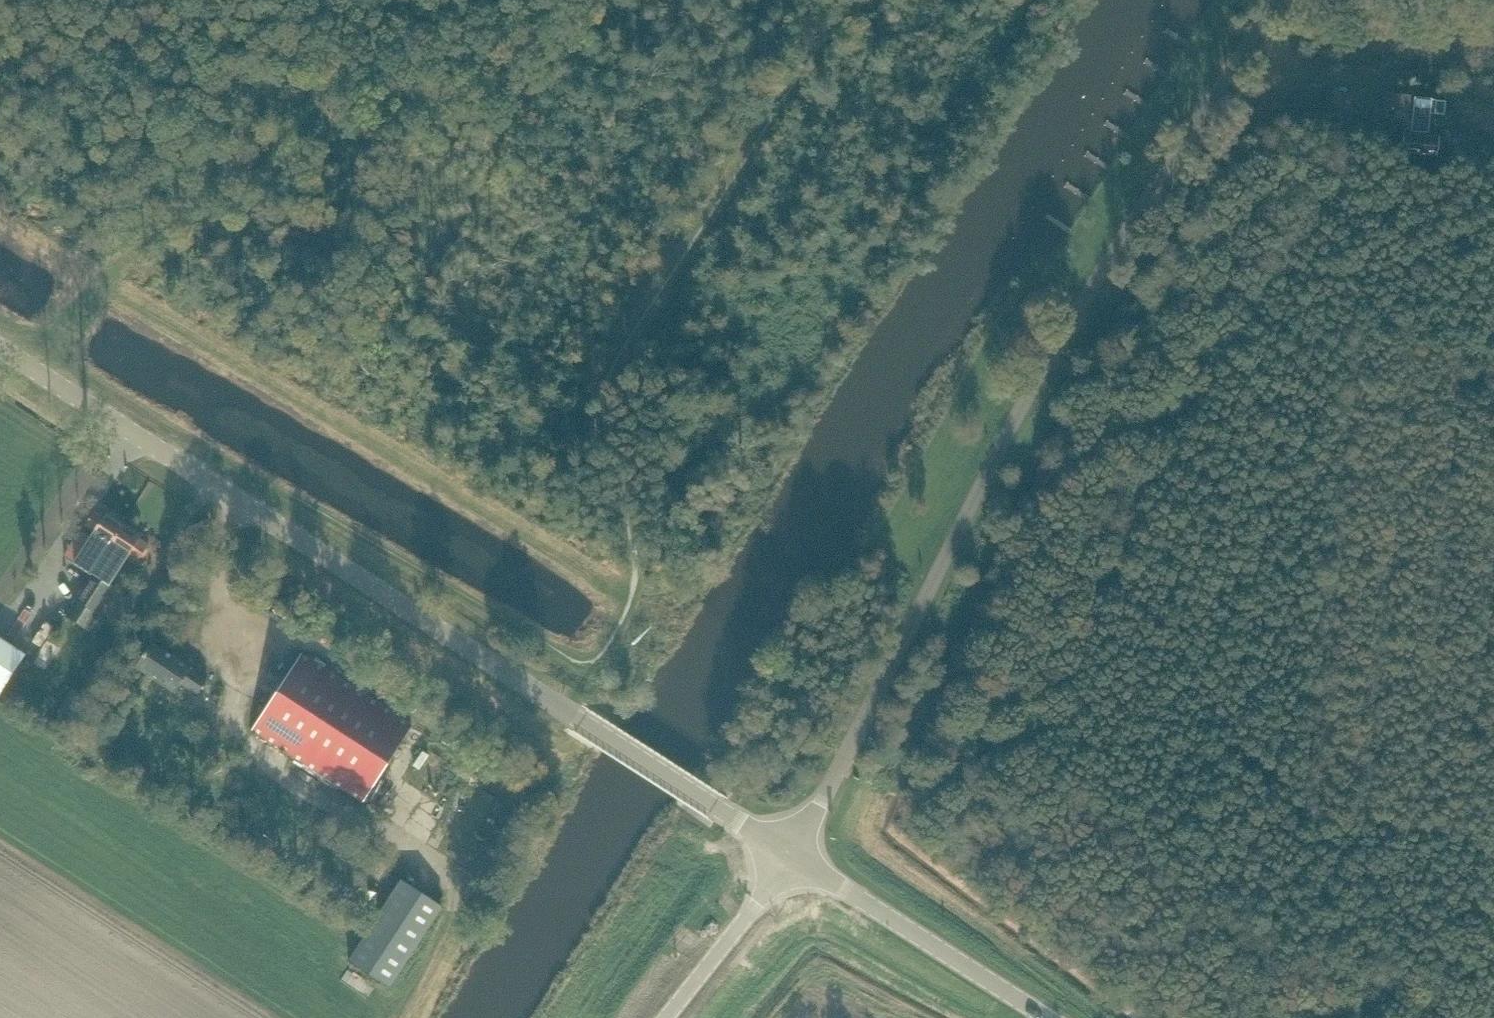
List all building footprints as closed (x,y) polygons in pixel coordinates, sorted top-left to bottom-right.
[(1385,94),(1383,110),(1408,112),(1409,104),(1413,104),(1410,132),(1416,133),(1416,135),(1403,134),(1401,152),(1437,156),(1439,138),(1422,136),(1422,134),(1428,135),(1430,114),(1443,116),(1445,101),(1414,98),(1414,100),(1410,100),(1410,97),(1385,94)] [(91,574),(123,523),(105,512),(102,516),(94,510),(81,531),(93,539),(76,564),(91,574)] [(80,606),(71,619),(88,630),(96,618),(94,617),(112,588),(109,586),(128,556),(137,562),(145,548),(138,542),(141,536),(123,523),(91,574),(78,594),(79,594),(74,602),(80,606)] [(109,657),(115,660),(125,644),(120,640),(109,657)] [(189,671),(190,669),(150,643),(134,667),(175,693),(180,685),(196,695),(206,683),(189,671)] [(3,704),(28,666),(20,661),(0,648),(0,702),(3,704)] [(252,731),(360,802),(410,726),(302,656),(252,731)] [(346,961),(389,988),(442,907),(399,879),(346,961)]
